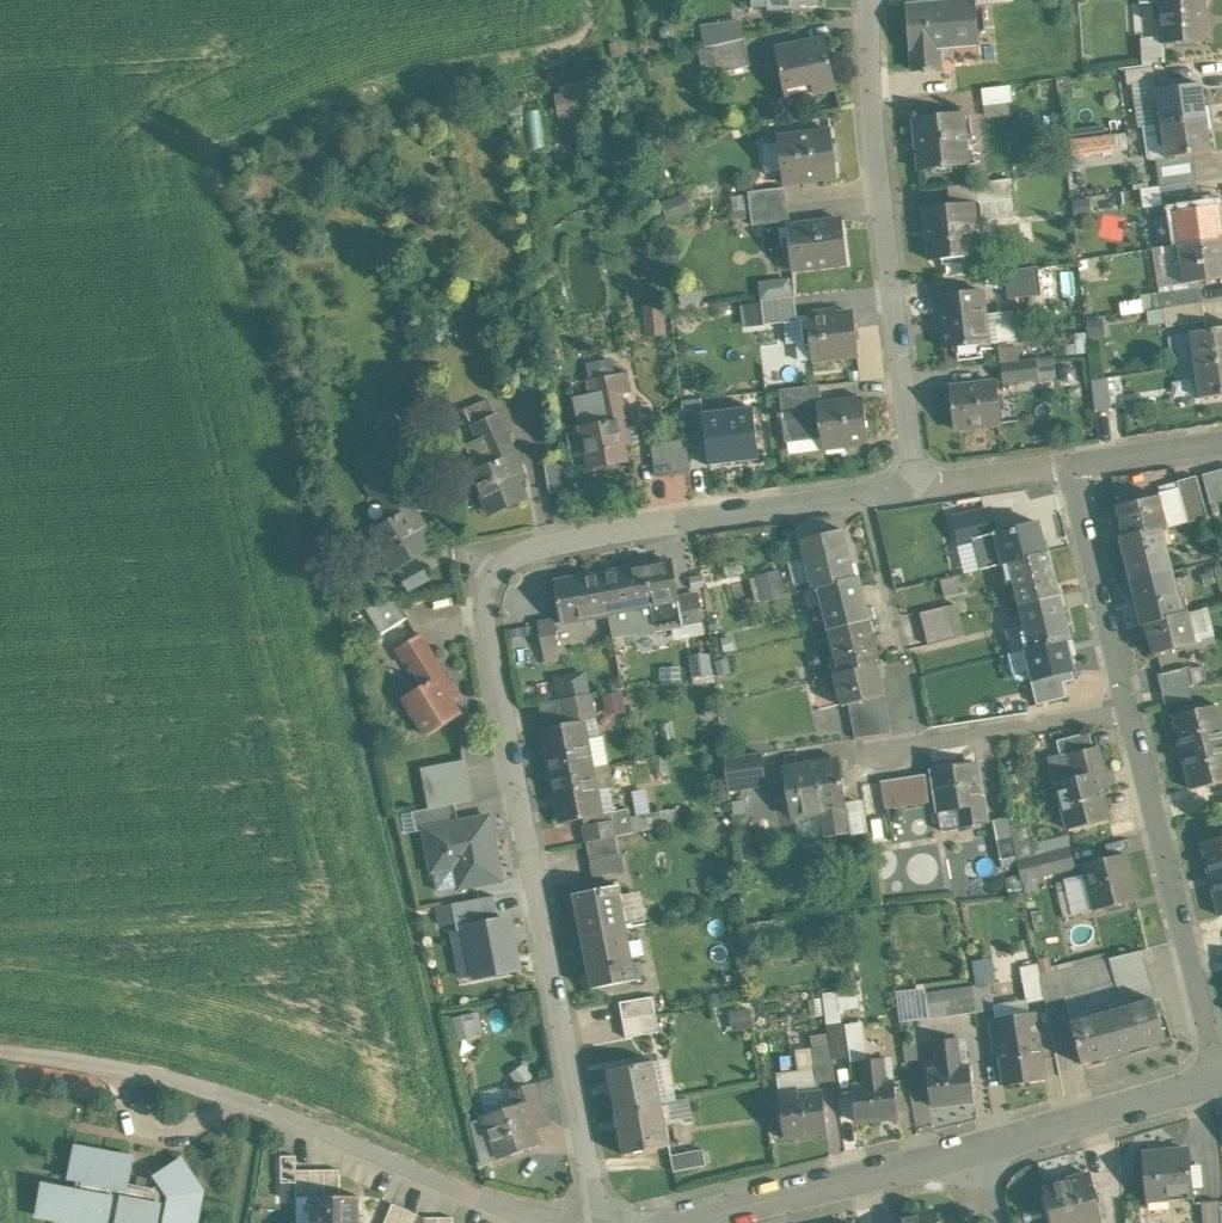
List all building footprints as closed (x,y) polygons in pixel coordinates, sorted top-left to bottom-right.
[(767,10),(800,10),(800,6),(818,6),(818,0),(767,0),(767,10)] [(906,5),(910,50),(911,50),(913,71),(925,70),(925,73),(929,72),(929,70),(941,69),(939,48),(979,45),(975,0),(969,0),(906,5)] [(1160,2),(1163,45),(1207,42),(1204,0),(1185,0),(1160,2)] [(740,21),(703,26),(707,46),(744,38),(740,21)] [(707,46),(698,48),(704,76),(751,65),(744,38),(707,46)] [(825,41),(777,52),(786,91),(812,85),(814,95),(836,90),(825,41)] [(1155,67),(1126,70),(1128,84),(1134,84),(1157,81),(1155,67)] [(1202,84),(1158,90),(1157,81),(1134,84),(1140,127),(1162,124),(1207,118),(1202,84)] [(1011,84),(983,86),(984,102),(1012,100),(1011,84)] [(593,89),(561,95),(564,115),(597,109),(593,89)] [(962,114),(915,119),(919,161),(967,156),(962,114)] [(1207,118),(1162,124),(1167,158),(1193,154),(1212,151),(1207,118)] [(831,133),(778,139),(783,185),(837,178),(831,133)] [(1113,133),(1067,140),(1069,154),(1115,147),(1113,133)] [(1167,158),(1156,159),(1160,186),(1197,181),(1193,154),(1167,158)] [(1012,180),(977,184),(980,204),(1014,199),(1012,180)] [(1160,186),(1141,189),(1143,208),(1173,204),(1174,212),(1201,208),(1197,181),(1160,186)] [(785,189),(749,193),(751,210),(787,206),(785,189)] [(685,193),(663,202),(669,218),(692,209),(685,193)] [(973,204),(925,210),(931,261),(975,255),(972,226),(975,226),(973,204)] [(1174,212),(1179,244),(1221,238),(1221,222),(1219,205),(1201,208),(1174,212)] [(787,206),(751,210),(752,226),(789,222),(787,206)] [(842,221),(787,228),(792,272),(848,265),(842,221)] [(1179,244),(1185,283),(1221,277),(1221,238),(1179,244)] [(1009,295),(1041,293),(1040,266),(1007,268),(1009,295)] [(982,290),(935,295),(939,330),(942,329),(945,350),(988,344),(985,313),(982,290)] [(794,297),(761,300),(764,324),(785,322),(797,321),(797,316),(794,297)] [(1203,302),(1164,308),(1167,327),(1205,322),(1203,302)] [(661,304),(646,306),(649,335),(664,333),(661,304)] [(1012,311),(985,313),(988,344),(1016,341),(1012,311)] [(853,313),(825,316),(824,312),(797,316),(797,321),(785,322),(788,344),(799,342),(801,361),(858,354),(853,313)] [(442,315),(428,318),(432,337),(446,334),(442,315)] [(1191,332),(1196,365),(1221,361),(1221,327),(1191,332)] [(1037,359),(1001,364),(1004,384),(1039,379),(1037,359)] [(616,375),(612,360),(588,365),(591,380),(590,380),(593,395),(581,398),(587,426),(582,427),(591,469),(628,461),(625,445),(630,444),(620,391),(629,389),(626,373),(616,375)] [(1196,365),(1200,398),(1221,395),(1221,361),(1196,365)] [(518,362),(506,365),(510,389),(522,387),(518,362)] [(1108,378),(1092,379),(1096,411),(1112,409),(1108,378)] [(997,383),(950,389),(955,429),(1002,423),(997,383)] [(820,385),(780,390),(782,408),(817,404),(822,404),(820,385)] [(489,399),(464,409),(472,425),(496,415),(489,399)] [(822,404),(817,404),(821,438),(823,448),(850,445),(849,442),(869,440),(864,399),(822,404)] [(701,400),(682,402),(687,439),(687,445),(702,443),(702,444),(706,443),(703,413),(701,400)] [(817,404),(782,408),(783,413),(779,414),(780,418),(783,417),(786,442),(821,438),(817,404)] [(703,413),(706,443),(709,465),(760,459),(754,407),(703,413)] [(524,479),(496,414),(496,415),(472,425),(478,439),(485,436),(496,462),(473,472),(490,512),(525,497),(519,481),(524,479)] [(687,439),(652,444),(656,475),(691,471),(687,445),(687,439)] [(569,490),(564,459),(545,462),(550,493),(569,490)] [(1202,474),(1210,504),(1221,501),(1221,469),(1202,474)] [(413,509),(390,472),(368,485),(376,498),(381,495),(396,519),(413,509)] [(1159,495),(1116,506),(1124,536),(1162,527),(1167,526),(1159,495)] [(396,519),(375,532),(397,569),(430,549),(422,535),(427,532),(413,509),(396,519)] [(991,512),(968,518),(972,532),(995,526),(991,512)] [(1038,522),(995,532),(1003,563),(1008,562),(1046,553),(1038,522)] [(1124,536),(1120,538),(1131,581),(1172,571),(1162,527),(1124,536)] [(844,530),(801,541),(803,549),(805,558),(789,562),(794,579),(795,581),(796,586),(811,582),(813,589),(818,588),(856,578),(844,530)] [(798,531),(786,534),(790,552),(803,549),(801,541),(798,531)] [(995,532),(976,537),(984,568),(1003,563),(995,532)] [(1046,553),(1008,562),(1019,606),(1061,595),(1050,552),(1046,553)] [(653,569),(652,566),(603,574),(609,611),(637,607),(638,610),(664,605),(663,601),(679,598),(672,562),(670,563),(671,566),(653,569)] [(781,568),(758,572),(761,597),(785,594),(781,568)] [(1172,571),(1131,581),(1141,624),(1145,623),(1183,614),(1172,571)] [(603,574),(556,583),(563,623),(583,620),(582,616),(609,611),(603,574)] [(856,578),(818,588),(829,631),(871,621),(860,577),(856,578)] [(699,595),(679,599),(684,627),(704,623),(699,595)] [(1061,595),(1019,606),(1029,649),(1067,639),(1072,638),(1061,595)] [(679,598),(663,601),(664,605),(668,630),(684,627),(679,599),(679,598)] [(948,606),(920,612),(924,629),(952,622),(948,606)] [(1183,614),(1145,623),(1153,654),(1196,644),(1189,612),(1183,614)] [(555,620),(539,623),(544,652),(560,650),(555,620)] [(871,621),(829,631),(840,674),(878,665),(882,664),(871,621)] [(952,622),(924,629),(928,645),(956,638),(952,622)] [(443,674),(419,637),(397,650),(406,663),(411,660),(427,684),(443,674)] [(1029,649),(1025,650),(1032,680),(1031,680),(1033,689),(1063,682),(1074,679),(1072,670),(1075,670),(1067,639),(1029,649)] [(878,665),(834,676),(842,706),(851,704),(853,718),(888,712),(886,695),(878,665)] [(1189,666),(1157,674),(1161,689),(1188,685),(1194,684),(1189,666)] [(427,684),(406,698),(429,734),(461,714),(452,701),(457,697),(443,674),(427,684)] [(1063,682),(1033,689),(1037,704),(1066,696),(1063,682)] [(1188,685),(1161,689),(1165,703),(1191,699),(1188,685)] [(1174,715),(1193,789),(1221,782),(1221,720),(1218,704),(1174,715)] [(888,712),(853,718),(856,737),(892,732),(888,712)] [(584,721),(545,729),(553,775),(589,769),(584,741),(587,741),(584,721)] [(1090,730),(1057,738),(1061,756),(1070,754),(1070,753),(1094,747),(1090,730)] [(1094,747),(1070,753),(1070,754),(1075,776),(1057,781),(1069,828),(1109,818),(1102,789),(1109,787),(1098,746),(1094,747)] [(761,752),(724,758),(724,759),(729,789),(766,783),(761,752)] [(724,759),(714,761),(719,801),(730,800),(729,789),(724,759)] [(847,807),(839,760),(784,769),(791,816),(821,811),(825,837),(849,833),(845,807),(847,807)] [(974,762),(933,769),(940,811),(959,808),(962,826),(987,822),(983,795),(980,796),(974,762)] [(605,766),(593,768),(592,768),(589,769),(593,791),(613,788),(609,765),(605,766)] [(589,769),(553,775),(562,822),(601,815),(598,796),(594,797),(593,791),(589,769)] [(927,773),(882,780),(886,807),(931,800),(927,773)] [(455,803),(413,811),(417,831),(425,830),(425,829),(459,822),(455,803)] [(459,822),(425,829),(425,830),(431,860),(453,856),(459,888),(502,879),(490,816),(459,822)] [(613,821),(585,826),(588,842),(617,837),(613,821)] [(1202,842),(1220,915),(1221,915),(1221,837),(1202,842)] [(1071,848),(1039,855),(1043,874),(1075,867),(1071,848)] [(1125,853),(1085,863),(1096,909),(1136,899),(1125,853)] [(620,887),(574,896),(582,936),(626,927),(628,927),(620,887)] [(498,922),(467,928),(476,975),(518,967),(509,920),(499,922),(499,923),(498,923),(498,922)] [(626,927),(583,936),(594,988),(637,980),(626,927)] [(1140,950),(1110,958),(1116,982),(1124,1008),(1155,999),(1140,950)] [(1110,958),(1041,975),(1046,999),(1046,1000),(1103,988),(1102,985),(1116,982),(1110,958)] [(1039,964),(1021,967),(1028,1002),(1046,999),(1041,975),(1039,964)] [(992,984),(973,986),(973,989),(977,1013),(995,1010),(992,984)] [(973,989),(940,993),(943,1017),(977,1013),(973,989)] [(940,993),(926,995),(929,1019),(943,1017),(940,993)] [(653,997),(620,1003),(624,1020),(656,1014),(653,997)] [(1124,1008),(1071,1024),(1083,1065),(1167,1040),(1155,999),(1124,1008)] [(459,1014),(463,1036),(484,1032),(480,1010),(459,1014)] [(1035,1013),(992,1019),(998,1056),(1001,1055),(1006,1085),(1046,1079),(1035,1013)] [(656,1014),(624,1020),(627,1038),(660,1032),(656,1014)] [(957,1037),(934,1040),(938,1069),(961,1066),(957,1037)] [(884,1058),(861,1061),(864,1084),(853,1086),(858,1122),(899,1116),(894,1080),(887,1081),(884,1058)] [(655,1062),(608,1071),(616,1113),(663,1104),(655,1062)] [(938,1069),(928,1071),(933,1105),(974,1100),(970,1065),(961,1066),(938,1069)] [(551,1125),(536,1083),(509,1092),(513,1108),(524,1105),(532,1130),(551,1125)] [(823,1092),(798,1095),(797,1089),(780,1091),(785,1138),(828,1133),(823,1092)] [(663,1104),(616,1113),(624,1155),(671,1146),(663,1104)] [(513,1108),(484,1117),(497,1159),(537,1147),(532,1130),(524,1105),(513,1108)] [(130,1183),(133,1164),(134,1158),(77,1147),(77,1146),(75,1146),(69,1179),(78,1180),(77,1189),(42,1182),(38,1208),(37,1214),(82,1222),(197,1222),(203,1190),(181,1158),(155,1175),(161,1183),(154,1188),(130,1183)] [(705,1149),(672,1155),(675,1171),(708,1165),(705,1149)] [(1189,1149),(1143,1153),(1148,1199),(1170,1197),(1169,1193),(1192,1191),(1193,1195),(1194,1195),(1189,1149)] [(297,1170),(296,1155),(282,1156),(282,1182),(296,1182),(297,1182),(296,1170),(297,1170)] [(311,1196),(311,1170),(297,1170),(296,1170),(297,1182),(296,1182),(296,1197),(311,1197),(311,1196)] [(325,1170),(311,1170),(311,1196),(326,1196),(325,1170)] [(340,1196),(340,1170),(325,1170),(326,1196),(340,1196)] [(1044,1185),(1053,1222),(1071,1222),(1078,1221),(1078,1222),(1102,1222),(1090,1174),(1044,1185)] [(360,1196),(340,1196),(326,1196),(311,1196),(311,1197),(312,1222),(361,1222),(360,1196)] [(1202,1204),(1204,1222),(1221,1222),(1219,1202),(1202,1204)] [(384,1222),(400,1222),(406,1209),(393,1204),(384,1222)] [(406,1209),(400,1222),(416,1222),(419,1215),(406,1209)] [(893,1222),(894,1222),(937,1222),(935,1212),(893,1222)]
